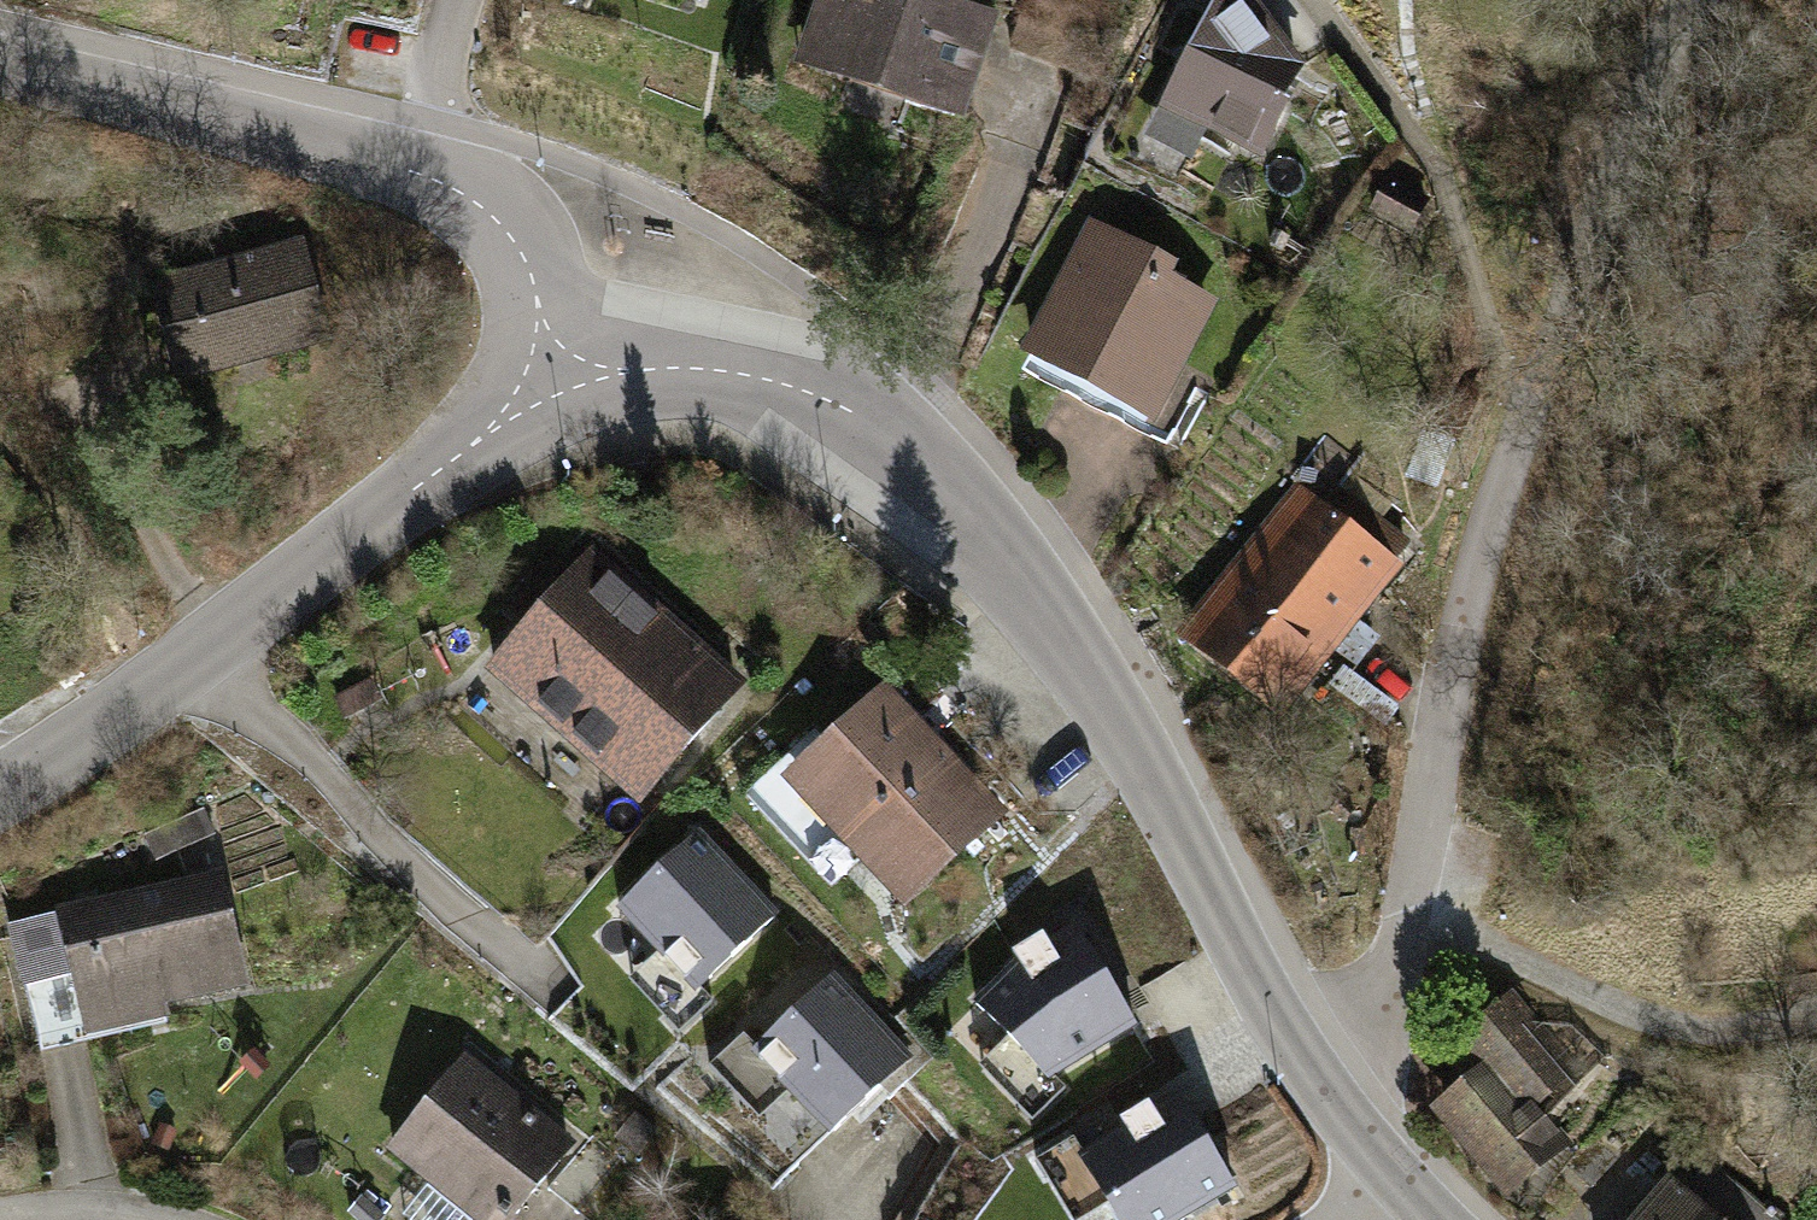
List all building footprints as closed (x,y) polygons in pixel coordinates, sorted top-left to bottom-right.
[(705,15),(710,0),(659,0),(705,15)] [(792,78),(955,133),(989,32),(895,0),(819,0),(800,55),(792,78)] [(1164,108),(1264,158),(1306,66),(1255,0),(1219,0),(1164,108)] [(1386,177),(1372,207),(1421,229),(1435,199),(1386,177)] [(1094,230),(1024,377),(1153,438),(1217,305),(1177,286),(1183,273),(1094,230)] [(162,287),(186,370),(326,331),(303,248),(162,287)] [(1287,504),(1182,647),(1267,709),(1372,567),(1287,504)] [(732,682),(592,558),(498,665),(637,788),(732,682)] [(894,682),(786,787),(922,926),(1030,821),(894,682)] [(697,992),(777,917),(699,834),(619,909),(641,932),(697,992)] [(205,864),(29,918),(64,1034),(241,979),(205,864)] [(1139,1030),(1075,928),(1019,955),(975,1006),(1051,1083),(1139,1030)] [(911,1059),(832,975),(752,1050),(832,1134),(911,1059)] [(1576,1072),(1510,1005),(1453,1060),(1477,1085),(1441,1119),(1522,1201),(1575,1149),(1536,1110),(1576,1072)] [(470,1054),(387,1144),(471,1219),(490,1219),(564,1140),(470,1054)] [(1079,1157),(1116,1219),(1187,1219),(1236,1191),(1180,1097),(1079,1157)] [(1668,1171),(1628,1219),(1729,1219),(1668,1171)]
